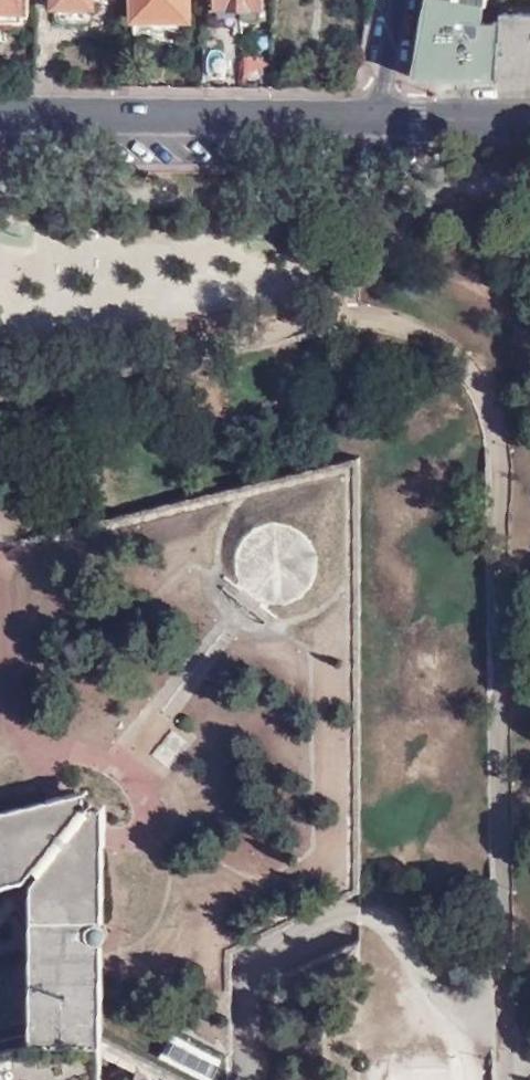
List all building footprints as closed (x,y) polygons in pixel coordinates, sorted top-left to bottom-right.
[(21,23),(22,0),(0,0),(0,22),(21,23)] [(36,4),(51,4),(51,8),(91,8),(92,0),(36,0),(36,4)] [(189,0),(133,0),(133,20),(188,21),(189,0)] [(214,7),(243,8),(243,19),(244,24),(257,24),(260,18),(261,9),(265,9),(265,0),(214,0),(214,7)] [(467,0),(429,0),(415,79),(498,79),(502,23),(482,17),(484,2),(467,0)] [(498,79),(529,78),(529,16),(502,17),(502,23),(498,79)] [(301,528),(237,541),(250,605),(309,593),(304,569),(309,568),(301,528)] [(169,768),(187,738),(167,727),(150,757),(169,768)] [(102,809),(87,807),(82,792),(0,810),(0,1079),(102,1079),(102,809)] [(162,1064),(200,1079),(207,1079),(214,1063),(170,1045),(162,1064)]
